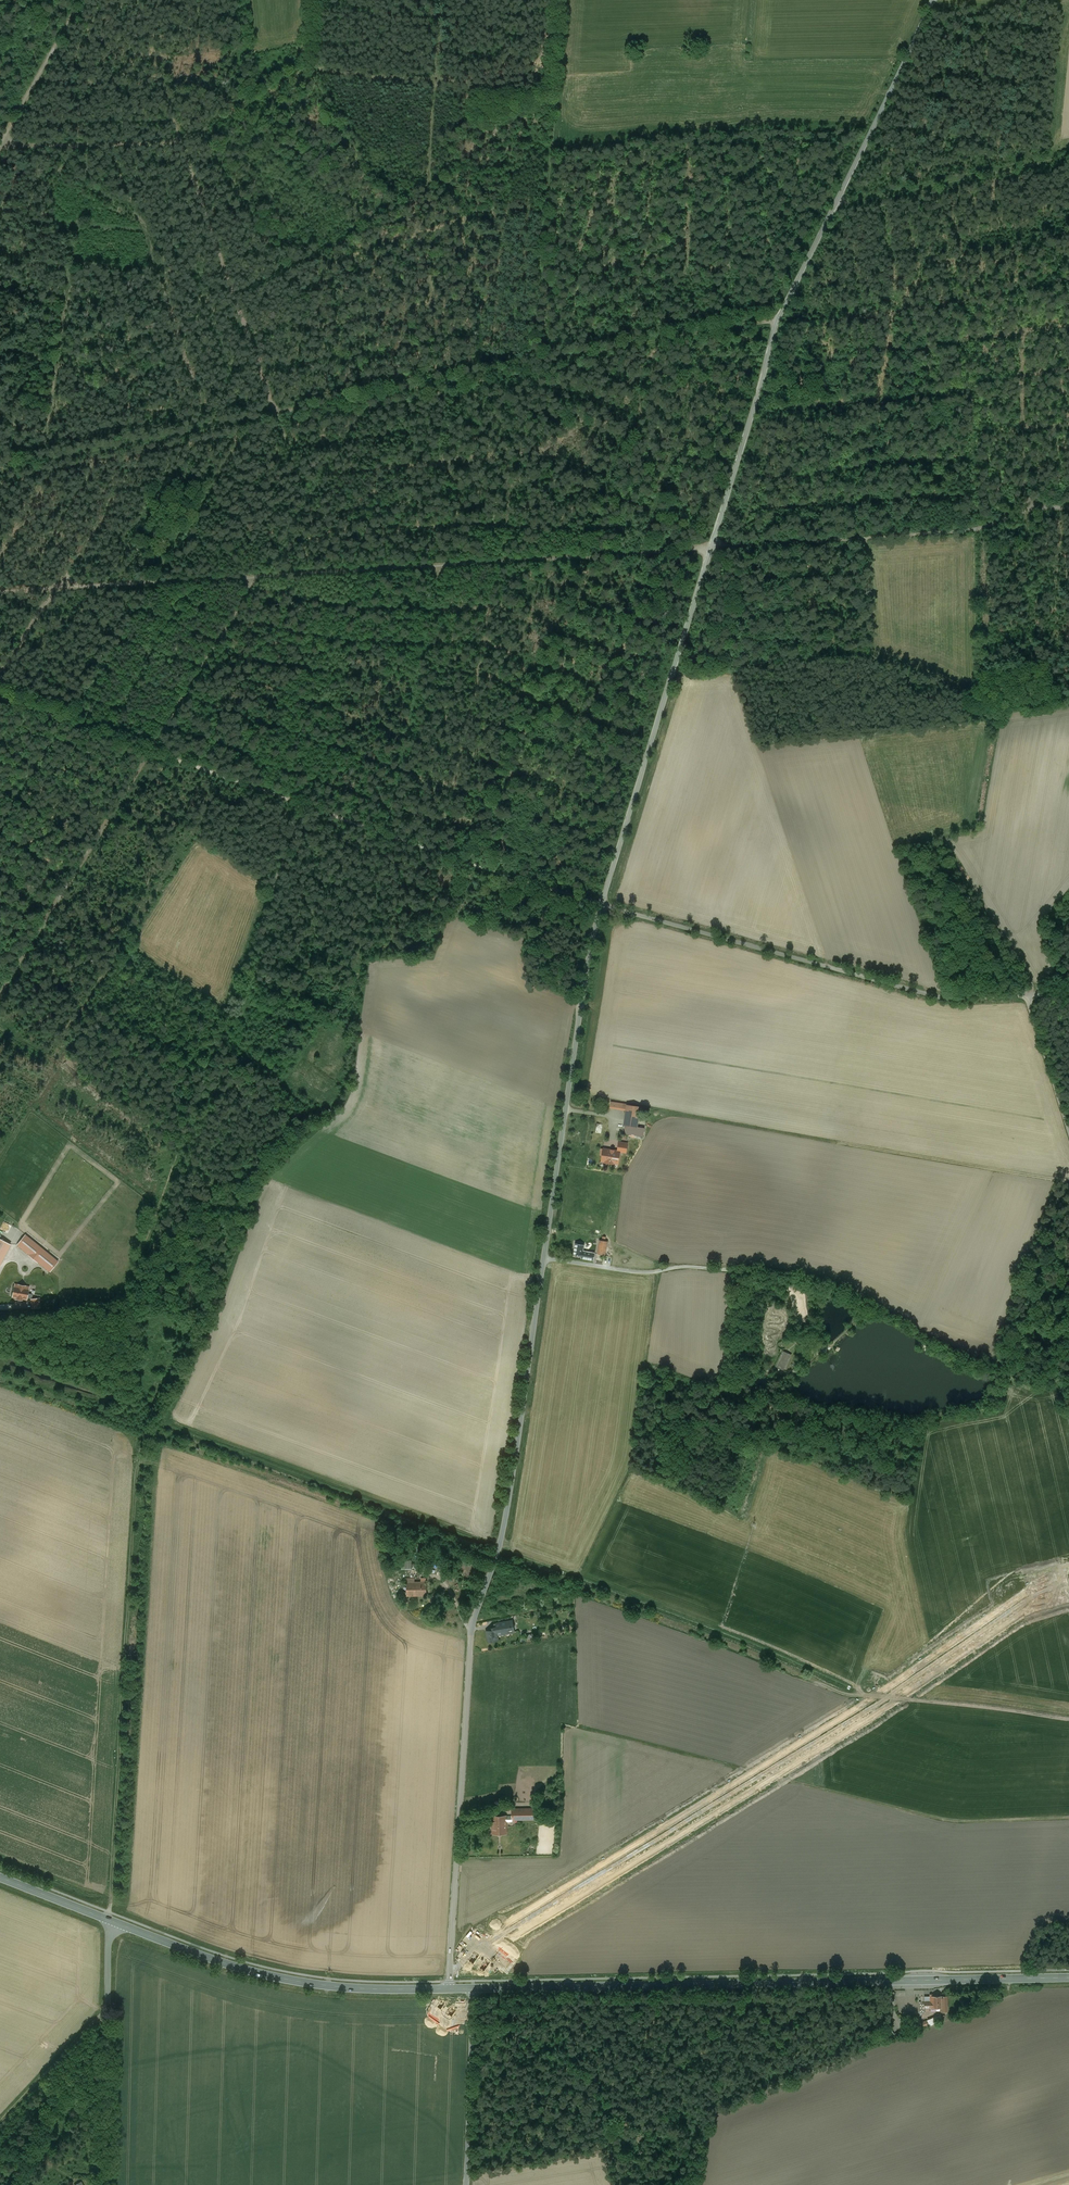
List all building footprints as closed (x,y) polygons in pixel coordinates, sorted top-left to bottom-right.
[(640,1107),(627,1105),(624,1125),(630,1126),(637,1127),(640,1107)] [(637,1127),(630,1126),(628,1134),(643,1136),(645,1128),(637,1127)] [(627,1143),(619,1142),(618,1151),(620,1151),(620,1152),(626,1153),(627,1143)] [(618,1151),(603,1148),(601,1161),(605,1162),(613,1164),(613,1163),(618,1164),(620,1152),(620,1151),(618,1151)] [(25,1234),(17,1245),(50,1272),(58,1261),(25,1234)] [(11,1244),(0,1239),(0,1265),(11,1244)] [(607,1241),(600,1240),(598,1254),(605,1255),(607,1241)] [(584,1245),(576,1243),(573,1255),(582,1256),(581,1258),(587,1259),(588,1252),(583,1251),(584,1245)] [(595,1253),(588,1252),(587,1259),(594,1260),(595,1253)] [(19,1287),(14,1286),(13,1296),(17,1297),(17,1299),(22,1300),(23,1298),(27,1299),(27,1298),(32,1299),(33,1294),(28,1293),(29,1289),(24,1288),(25,1286),(19,1285),(19,1287)] [(41,1308),(40,1298),(30,1299),(31,1309),(41,1308)] [(811,1324),(803,1326),(803,1328),(801,1329),(803,1336),(810,1334),(809,1331),(812,1330),(811,1324)] [(791,1354),(787,1353),(781,1369),(784,1370),(791,1354)] [(427,1582),(414,1582),(407,1582),(407,1585),(407,1596),(427,1596),(427,1582)] [(500,1626),(490,1628),(491,1630),(486,1631),(488,1642),(489,1642),(492,1641),(493,1642),(498,1641),(497,1634),(500,1634),(501,1635),(504,1634),(504,1633),(504,1632),(511,1631),(511,1632),(512,1633),(514,1632),(515,1631),(513,1620),(505,1622),(506,1625),(500,1626)] [(512,1809),(512,1816),(513,1821),(535,1821),(534,1808),(512,1809)] [(512,1816),(492,1817),(493,1834),(509,1834),(508,1823),(513,1823),(513,1821),(512,1816)] [(942,1996),(933,1996),(930,1996),(930,2001),(924,2001),(924,1995),(924,2007),(925,2007),(941,2007),(942,2007),(942,1996)] [(932,2025),(940,2022),(938,2016),(929,2019),(932,2025)]
